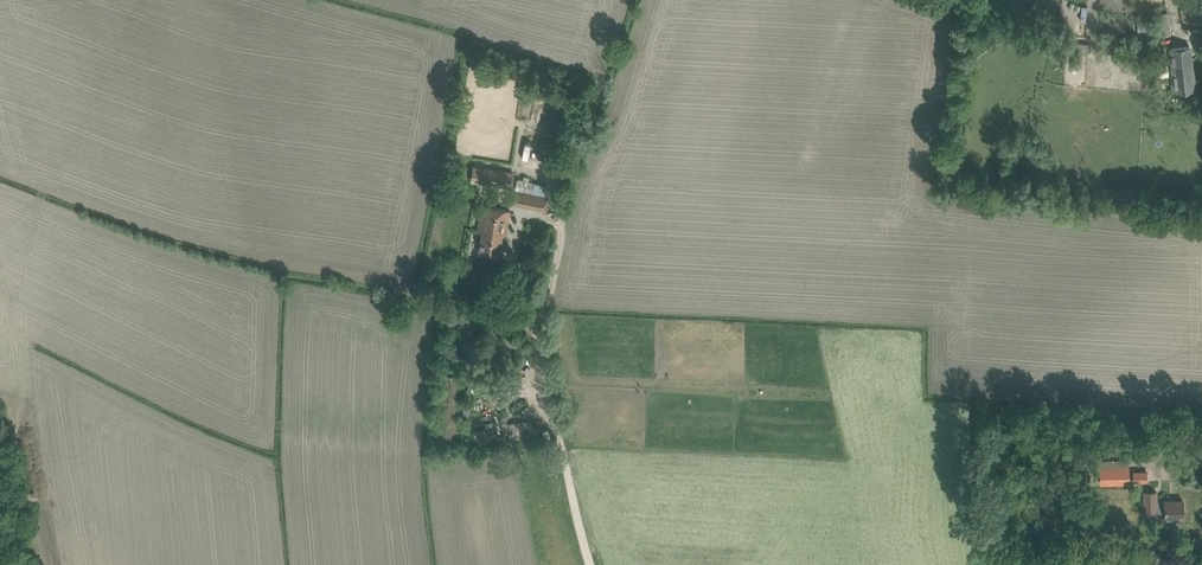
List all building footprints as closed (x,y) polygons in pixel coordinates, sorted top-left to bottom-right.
[(1185,27),(1201,22),(1201,0),(1178,0),(1185,27)] [(1171,66),(1164,66),(1165,74),(1172,73),(1172,75),(1174,83),(1174,91),(1182,90),(1194,89),(1189,46),(1178,47),(1169,48),(1171,66)] [(529,125),(523,153),(538,156),(545,129),(529,125)] [(472,167),(470,181),(512,188),(514,174),(472,167)] [(517,179),(534,183),(537,173),(520,168),(517,179)] [(550,197),(512,189),(509,203),(547,211),(550,197)] [(510,209),(480,204),(476,232),(481,232),(478,252),(499,256),(503,234),(506,234),(510,209)] [(507,360),(493,355),(489,365),(503,370),(507,360)] [(495,406),(499,414),(506,411),(502,402),(495,406)] [(530,419),(503,422),(505,445),(532,442),(530,419)] [(1127,483),(1126,459),(1098,460),(1099,484),(1127,483)] [(1157,469),(1131,470),(1132,483),(1157,482),(1157,469)] [(1166,512),(1166,517),(1183,517),(1183,500),(1158,500),(1158,492),(1147,492),(1147,512),(1166,512)]
